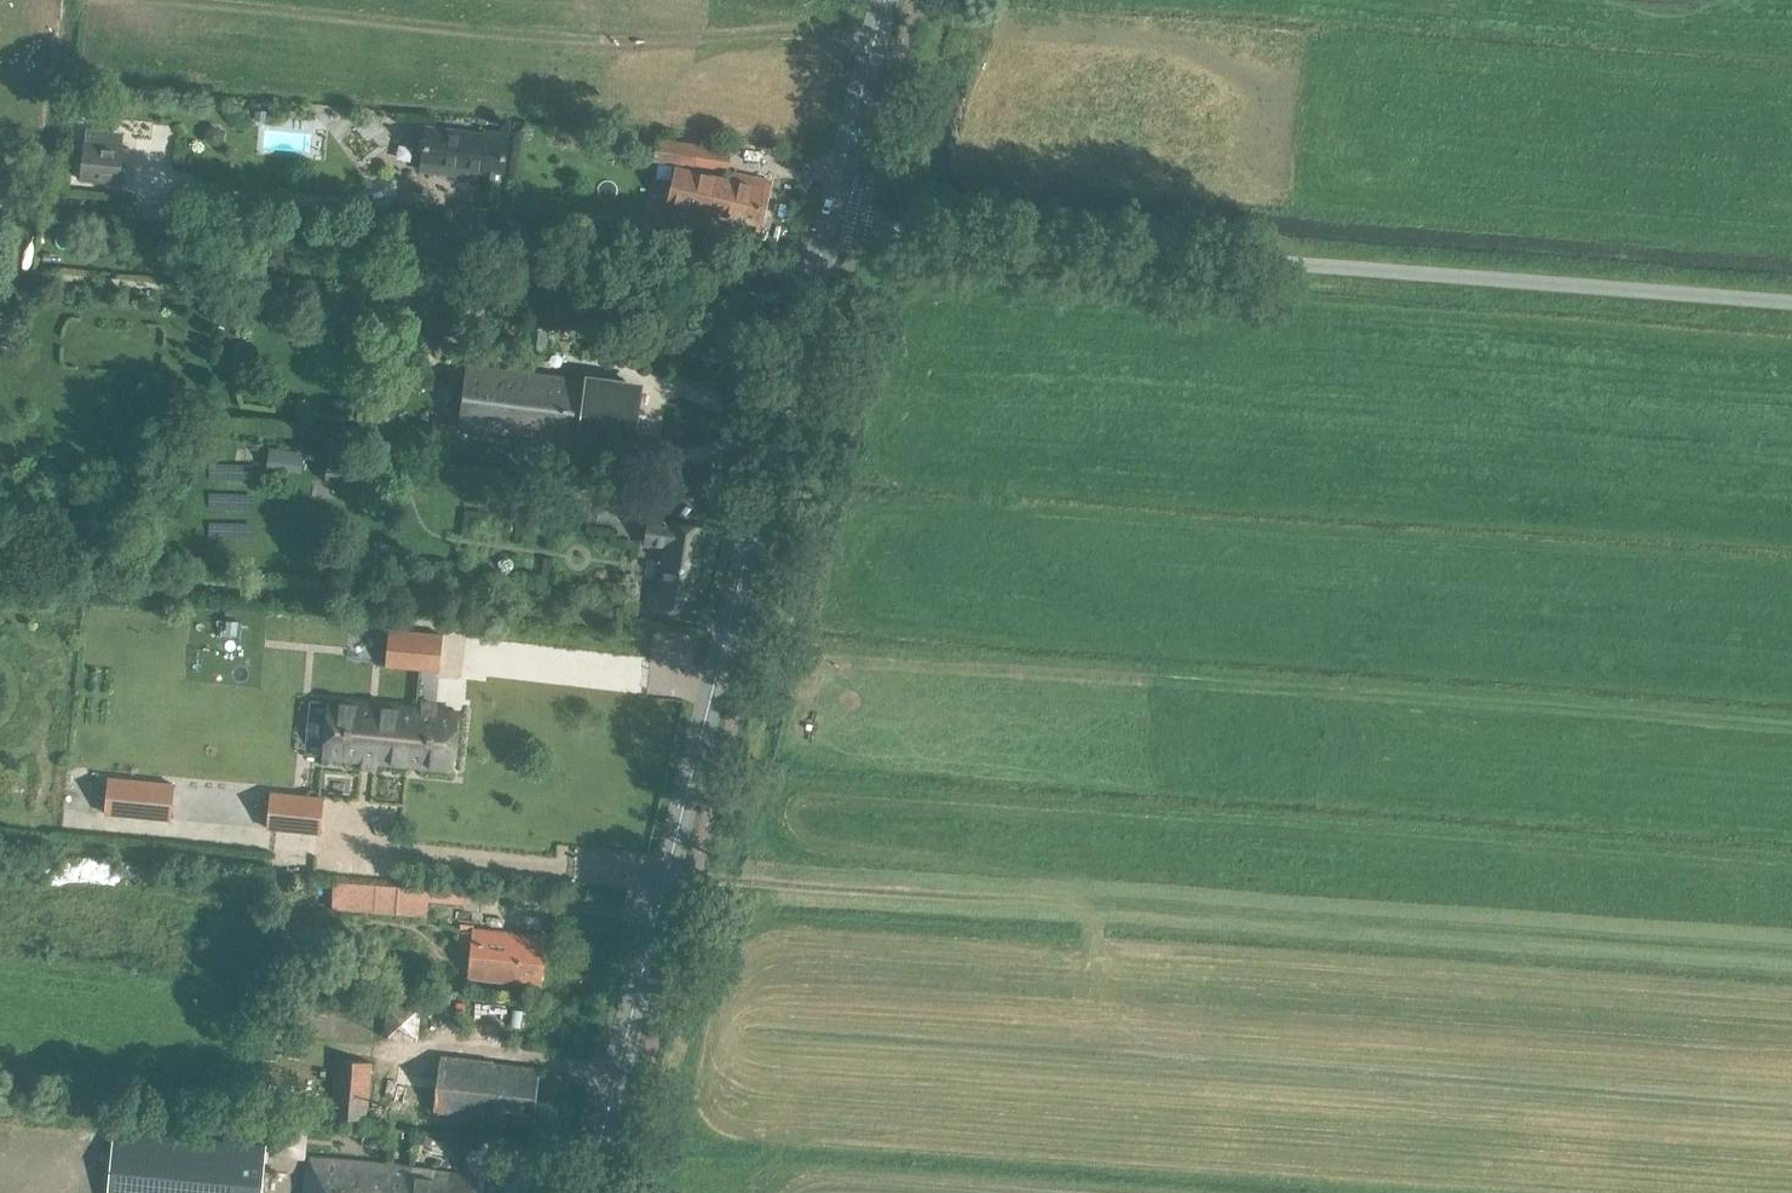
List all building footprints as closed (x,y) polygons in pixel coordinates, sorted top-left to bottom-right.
[(256,109),(255,120),(266,121),(267,110),(256,109)] [(426,129),(422,162),(480,170),(478,179),(498,181),(499,171),(502,172),(507,132),(485,130),(484,136),(426,129)] [(657,138),(653,161),(694,167),(699,143),(657,138)] [(84,143),(81,179),(119,183),(123,147),(84,143)] [(673,184),(666,214),(692,220),(694,210),(756,224),(754,232),(756,233),(767,187),(731,179),(687,168),(683,186),(673,184)] [(484,223),(484,221),(485,208),(458,206),(457,219),(457,220),(484,223)] [(673,240),(673,238),(674,229),(667,228),(668,223),(646,221),(645,232),(644,239),(644,241),(665,243),(665,239),(673,240)] [(531,325),(529,347),(546,348),(547,327),(531,325)] [(469,366),(461,426),(582,442),(588,381),(469,366)] [(588,376),(588,381),(582,442),(631,448),(639,388),(593,382),(594,376),(588,376)] [(268,465),(301,469),(304,453),(270,448),(268,465)] [(353,482),(355,465),(328,462),(326,480),(353,482)] [(118,512),(113,532),(125,535),(130,515),(118,512)] [(529,532),(539,533),(542,520),(531,518),(529,532)] [(694,597),(706,527),(651,518),(647,541),(668,544),(663,577),(657,576),(655,590),(653,590),(651,605),(681,610),(680,616),(708,620),(712,600),(694,597)] [(389,628),(386,666),(420,670),(440,672),(444,633),(424,631),(389,628)] [(328,696),(322,759),(360,763),(360,770),(376,771),(378,765),(382,765),(388,702),(328,696)] [(388,702),(382,765),(454,772),(460,709),(438,707),(437,700),(422,699),(419,705),(388,702)] [(116,820),(182,825),(184,787),(118,783),(116,820)] [(270,793),(267,831),(321,835),(324,797),(270,793)] [(336,884),(334,910),(427,916),(429,890),(336,884)] [(468,978),(542,985),(546,936),(473,929),(468,978)] [(439,1057),(433,1113),(533,1124),(539,1070),(492,1064),(492,1062),(439,1057)] [(369,1084),(370,1084),(372,1062),(336,1059),(332,1117),(366,1120),(369,1084)] [(108,1192),(262,1192),(266,1144),(114,1130),(108,1192)] [(422,1144),(431,1145),(433,1134),(424,1133),(422,1144)] [(483,1138),(467,1136),(466,1148),(482,1149),(483,1138)] [(404,1168),(311,1158),(307,1192),(401,1192),(404,1168)] [(479,1176),(404,1168),(401,1192),(477,1192),(479,1176)]
